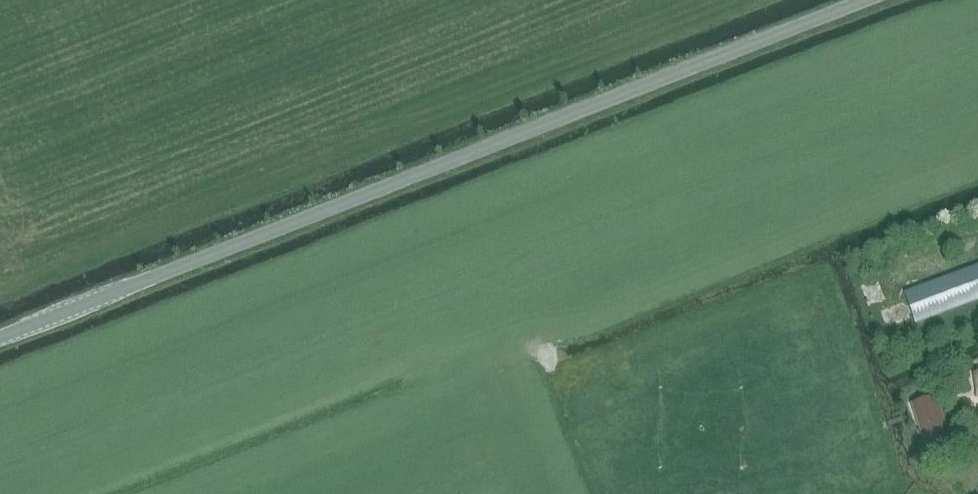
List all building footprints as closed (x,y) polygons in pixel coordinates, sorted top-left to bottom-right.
[(906,293),(918,324),(977,301),(977,266),(906,293)] [(942,421),(935,398),(912,405),(926,450),(944,444),(937,422),(942,421)]
